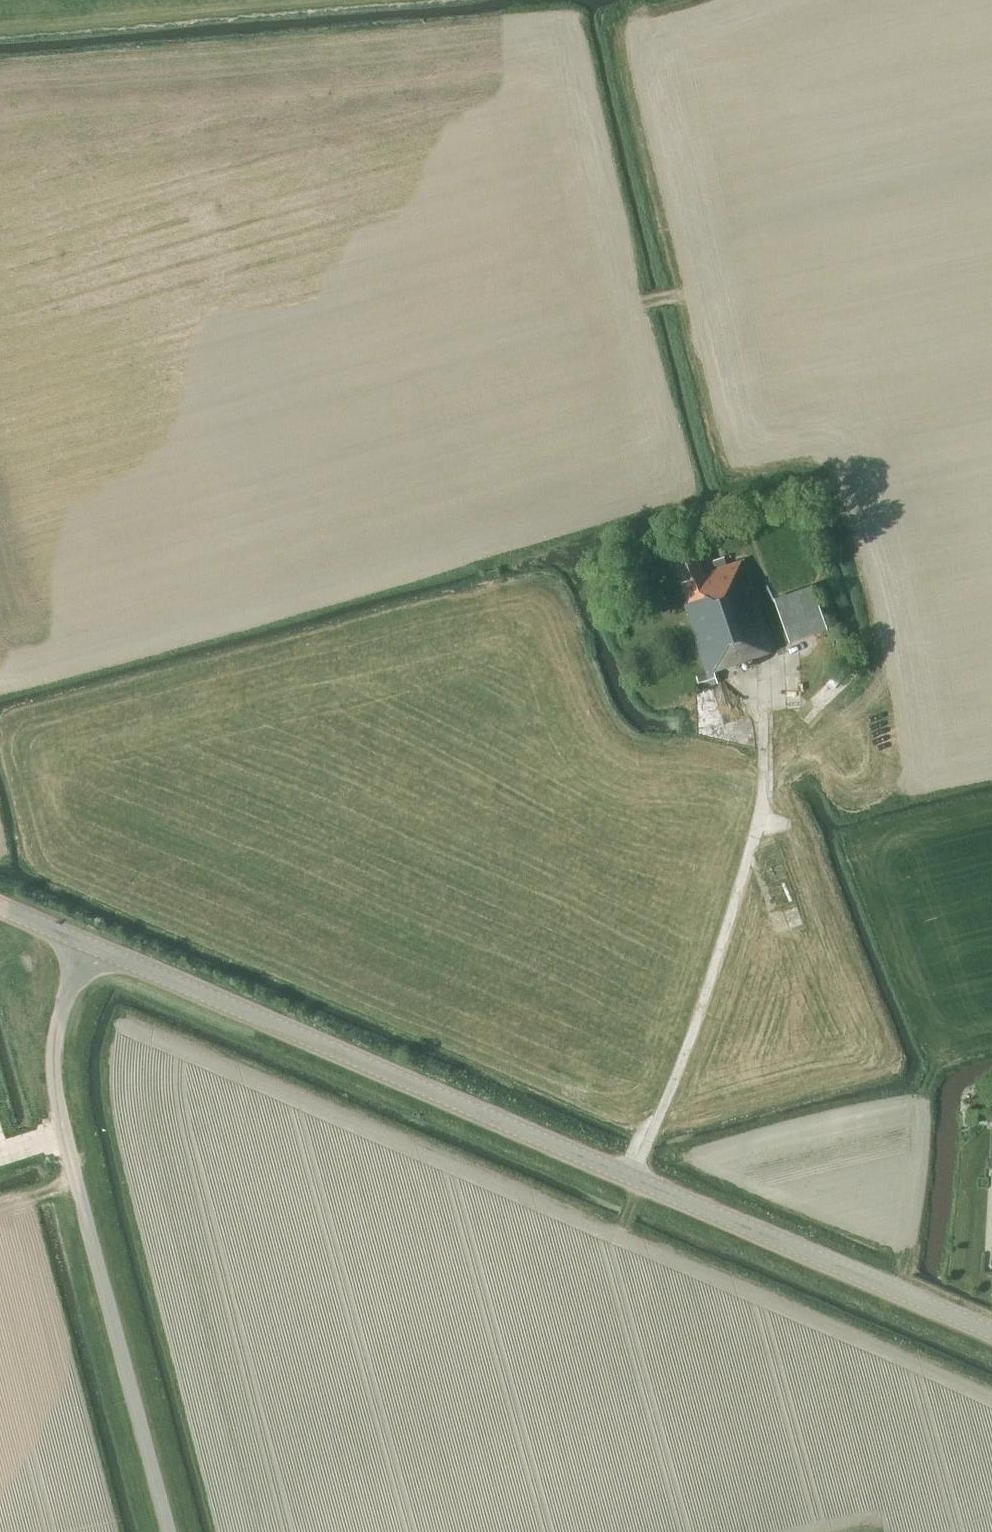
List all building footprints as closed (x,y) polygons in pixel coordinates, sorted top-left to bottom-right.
[(697,550),(676,557),(690,602),(685,604),(707,673),(776,651),(744,561),(728,566),(717,570),(705,574),(697,550)] [(790,646),(828,633),(812,586),(774,600),(790,646)] [(718,684),(714,672),(697,678),(701,689),(718,684)]
